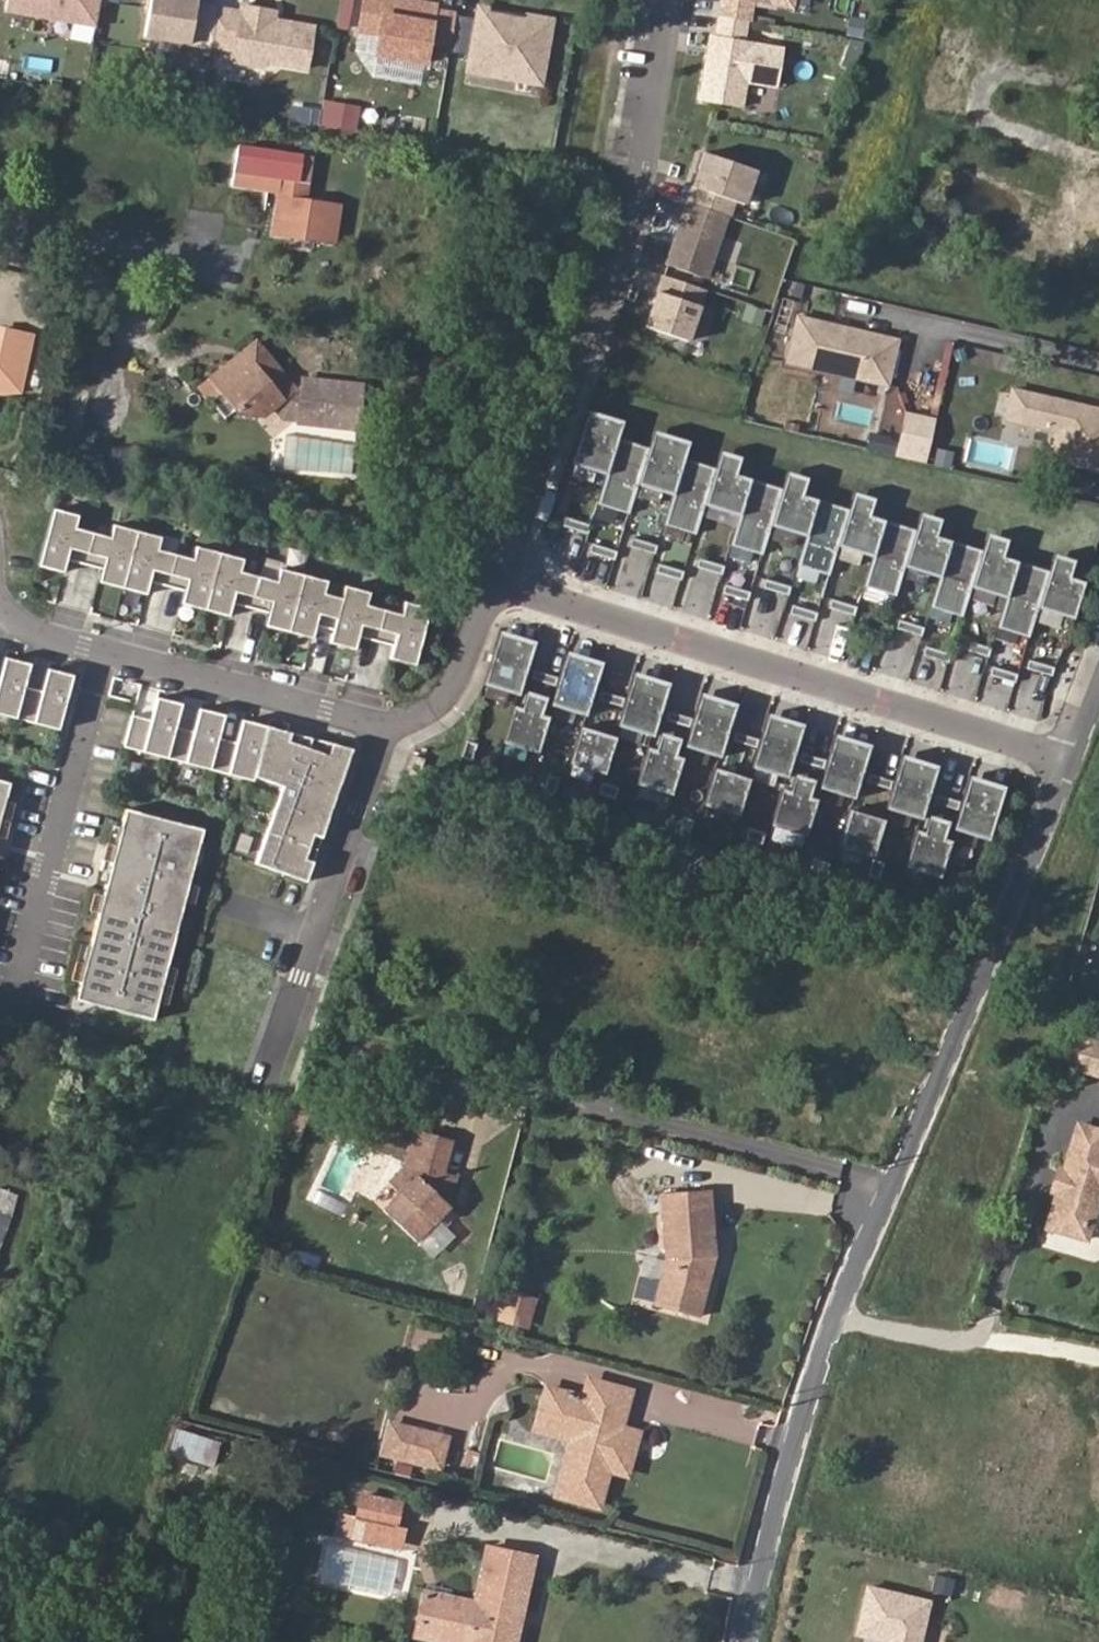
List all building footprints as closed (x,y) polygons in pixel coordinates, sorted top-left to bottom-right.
[(102,0),(10,0),(8,13),(98,26),(102,0)] [(146,37),(214,47),(220,7),(198,4),(198,0),(152,0),(146,37)] [(385,0),(366,0),(360,35),(381,38),(378,58),(428,65),(431,43),(453,46),(457,17),(435,13),(436,8),(385,0)] [(717,17),(744,22),(746,22),(749,0),(788,7),(789,0),(719,0),(717,17)] [(234,60),(265,64),(270,59),(309,64),(314,22),(282,17),(282,22),(274,21),(275,16),(276,9),(241,4),(234,60)] [(544,82),(553,19),(481,9),(479,20),(457,17),(453,46),(452,51),(474,54),(471,72),(544,82)] [(744,22),(717,17),(711,55),(705,54),(697,101),(730,107),(734,80),(774,87),(780,50),(740,43),(744,22)] [(355,129),(357,102),(323,99),(320,126),(355,129)] [(335,248),(339,206),(305,200),(308,160),(235,150),(230,187),(275,194),(270,237),(335,248)] [(700,154),(684,204),(724,217),(726,217),(731,201),(740,204),(751,170),(700,154)] [(724,217),(684,204),(665,267),(705,279),(724,217)] [(704,290),(663,277),(646,329),(688,342),(704,290)] [(901,338),(795,312),(783,361),(888,387),(901,338)] [(12,395),(24,339),(0,334),(0,397),(12,395)] [(263,341),(216,376),(240,406),(272,406),(285,397),(294,409),(368,408),(368,377),(309,377),(309,386),(298,386),(263,341)] [(1008,390),(1001,420),(1052,431),(1045,461),(1098,473),(1098,411),(1008,390)] [(592,430),(627,442),(632,425),(597,414),(592,430)] [(614,477),(627,442),(592,430),(580,466),(614,477)] [(657,451),(691,463),(696,447),(662,436),(657,451)] [(645,487),(657,451),(627,442),(614,477),(604,505),(636,516),(645,487)] [(645,487),(679,499),(691,463),(657,451),(645,487)] [(721,472),(741,479),(746,462),(727,455),(721,472)] [(670,527),(701,537),(710,508),(721,472),(691,463),(679,499),(670,527)] [(710,508),(744,520),(756,484),(741,479),(721,472),(710,508)] [(788,494),(807,500),(813,483),(793,477),(788,494)] [(776,530),(788,494),(756,484),(744,520),(735,548),(766,558),(776,530)] [(809,541),(821,505),(807,500),(788,494),(776,530),(809,541)] [(858,498),(853,515),(872,521),(878,504),(858,498)] [(853,515),(821,505),(809,541),(800,569),(831,579),(841,551),(853,515)] [(82,518),(57,511),(42,568),(67,575),(70,562),(105,571),(102,584),(150,596),(153,583),(188,592),(185,605),(233,618),(236,605),(272,614),(269,627),(316,640),(320,627),(337,631),(334,645),(359,651),(362,638),(398,647),(394,660),(419,667),(434,610),(409,603),(406,616),(370,607),(374,594),(349,588),(346,600),(328,596),(331,583),(284,571),(281,583),(244,574),(247,561),(200,549),(197,561),(161,552),(165,540),(117,527),(114,540),(79,531),(82,518)] [(875,562),(887,526),(872,521),(853,515),(841,551),(875,562)] [(573,518),(570,527),(595,535),(598,526),(573,518)] [(923,519),(918,536),(937,542),(943,525),(923,519)] [(918,536),(887,526),(875,562),(865,590),(896,600),(906,572),(918,536)] [(940,583),(952,547),(937,542),(918,536),(906,572),(940,583)] [(663,547),(638,539),(636,548),(661,556),(663,547)] [(982,557),(1002,563),(1008,546),(988,540),(982,557)] [(599,544),(596,553),(621,562),(624,553),(599,544)] [(971,593),(982,557),(952,547),(940,583),(930,611),(962,621),(971,593)] [(971,593),(1005,604),(1017,568),(1002,563),(982,557),(971,593)] [(701,569),(726,577),(729,568),(704,561),(701,569)] [(1053,561),(1048,578),(1067,584),(1073,567),(1053,561)] [(689,573),(664,565),(661,574),(687,582),(689,573)] [(1005,604),(996,632),(1027,643),(1036,614),(1048,578),(1017,568),(1005,604)] [(1067,584),(1048,578),(1036,614),(1070,625),(1082,589),(1067,584)] [(766,590),(791,598),(794,589),(769,582),(766,590)] [(729,587),(726,595),(752,603),(754,595),(729,587)] [(858,611),(833,603),(831,611),(856,619),(858,611)] [(820,616),(795,608),(792,616),(817,624),(820,616)] [(899,623),(896,631),(922,640),(924,632),(899,623)] [(536,657),(542,640),(508,629),(502,646),(536,657)] [(885,637),(860,629),(857,637),(882,645),(885,637)] [(989,653),(965,644),(962,653),(986,662),(989,653)] [(502,646),(490,682),(525,693),(536,657),(502,646)] [(603,678),(608,661),(573,650),(568,667),(603,678)] [(950,658),(925,650),(922,659),(947,666),(950,658)] [(59,730),(73,675),(47,668),(42,691),(24,686),(30,664),(4,657),(0,673),(0,714),(59,730)] [(1051,673),(1026,665),(1024,673),(1049,681),(1051,673)] [(603,678),(568,667),(556,704),(592,715),(603,678)] [(540,668),(537,676),(561,684),(564,676),(540,668)] [(1012,687),(1015,678),(990,670),(987,679),(1012,687)] [(639,671),(633,688),(668,699),(673,683),(639,671)] [(528,705),(547,712),(553,695),(533,688),(528,705)] [(668,699),(633,688),(621,724),(656,736),(668,699)] [(608,689),(605,698),(626,705),(629,696),(608,689)] [(733,720),(739,704),(704,693),(699,709),(733,720)] [(132,715),(124,746),(253,781),(254,777),(283,785),(257,862),(308,879),(350,749),(242,720),(236,743),(219,738),(225,715),(200,709),(194,731),(176,727),(182,704),(157,697),(151,720),(132,715)] [(520,703),(508,739),(540,750),(552,713),(547,712),(528,705),(520,703)] [(699,709),(687,746),(722,757),(733,720),(699,709)] [(671,710),(668,718),(692,726),(695,718),(671,710)] [(770,714),(764,730),(799,742),(805,725),(770,714)] [(586,724),(574,760),(608,771),(620,735),(586,724)] [(764,730),(753,767),(788,778),(799,742),(764,730)] [(664,731),(658,748),(678,754),(684,737),(664,731)] [(760,739),(736,731),(734,740),(757,747),(760,739)] [(830,752),(865,763),(870,746),(836,735),(830,752)] [(473,736),(467,753),(478,756),(484,740),(473,736)] [(651,745),(639,782),(674,793),(685,756),(678,754),(658,748),(651,745)] [(422,756),(411,752),(404,772),(415,776),(422,756)] [(830,752),(818,788),(853,800),(865,763),(830,752)] [(826,761),(802,753),(799,761),(823,769),(826,761)] [(901,757),(896,773),(930,784),(935,768),(901,757)] [(716,766),(705,803),(739,814),(751,778),(716,766)] [(552,771),(547,788),(558,791),(563,775),(552,771)] [(790,790),(809,796),(815,779),(795,773),(790,790)] [(896,773),(884,810),(919,821),(930,784),(896,773)] [(891,782),(868,774),(865,783),(889,790),(891,782)] [(967,778),(961,795),(996,806),(1001,789),(967,778)] [(0,780),(0,819),(10,783),(0,780)] [(782,787),(770,824),(805,835),(817,799),(809,796),(790,790),(782,787)] [(933,795),(931,804),(954,811),(957,803),(933,795)] [(984,843),(996,806),(961,795),(950,831),(984,843)] [(599,800),(595,811),(611,817),(615,806),(599,800)] [(203,829),(126,808),(116,845),(125,847),(120,863),(112,860),(75,999),(153,1020),(203,829)] [(847,809),(836,845),(870,856),(882,820),(847,809)] [(683,814),(679,831),(690,834),(695,817),(683,814)] [(921,833),(941,839),(946,822),(927,816),(921,833)] [(749,826),(746,837),(762,842),(765,831),(749,826)] [(901,866),(936,877),(948,842),(941,839),(921,833),(913,830),(901,866)] [(116,845),(112,860),(120,863),(125,847),(116,845)] [(812,856),(808,868),(825,873),(828,861),(812,856)] [(870,858),(865,875),(876,878),(881,861),(870,858)] [(947,895),(942,911),(953,914),(958,898),(947,895)] [(1073,1036),(1064,1065),(1093,1074),(1098,1054),(1098,1044),(1073,1036)] [(734,1049),(730,1062),(745,1066),(746,1052),(734,1049)] [(401,1126),(399,1132),(438,1142),(440,1136),(401,1126)] [(1069,1141),(1098,1150),(1098,1149),(1098,1134),(1073,1127),(1069,1141)] [(438,1142),(399,1132),(393,1156),(396,1167),(378,1180),(359,1195),(385,1232),(427,1200),(424,1192),(432,1165),(438,1142)] [(1048,1213),(1083,1223),(1093,1191),(1098,1192),(1098,1150),(1069,1141),(1048,1213)] [(396,1167),(393,1156),(391,1155),(370,1170),(378,1180),(396,1167)] [(442,1167),(432,1165),(424,1192),(427,1200),(434,1200),(442,1167)] [(694,1191),(644,1195),(649,1261),(638,1303),(683,1316),(699,1259),(694,1191)] [(1083,1223),(1048,1213),(1044,1227),(1079,1237),(1083,1223)] [(8,1223),(0,1219),(0,1244),(8,1223)] [(498,1324),(527,1331),(535,1297),(506,1291),(498,1324)] [(604,1473),(615,1434),(626,1396),(591,1386),(586,1402),(551,1394),(542,1426),(575,1436),(557,1496),(585,1504),(588,1496),(596,1498),(604,1473)] [(196,1416),(191,1432),(220,1441),(213,1464),(223,1467),(235,1428),(196,1416)] [(438,1472),(448,1435),(383,1418),(373,1455),(438,1472)] [(165,1455),(212,1469),(220,1442),(173,1428),(165,1455)] [(630,1436),(615,1434),(604,1473),(617,1476),(630,1436)] [(399,1504),(360,1494),(353,1523),(392,1532),(393,1526),(399,1504)] [(392,1532),(353,1523),(349,1541),(387,1551),(392,1532)] [(530,1577),(535,1559),(482,1546),(471,1602),(420,1591),(410,1637),(436,1641),(516,1641),(530,1577)]
